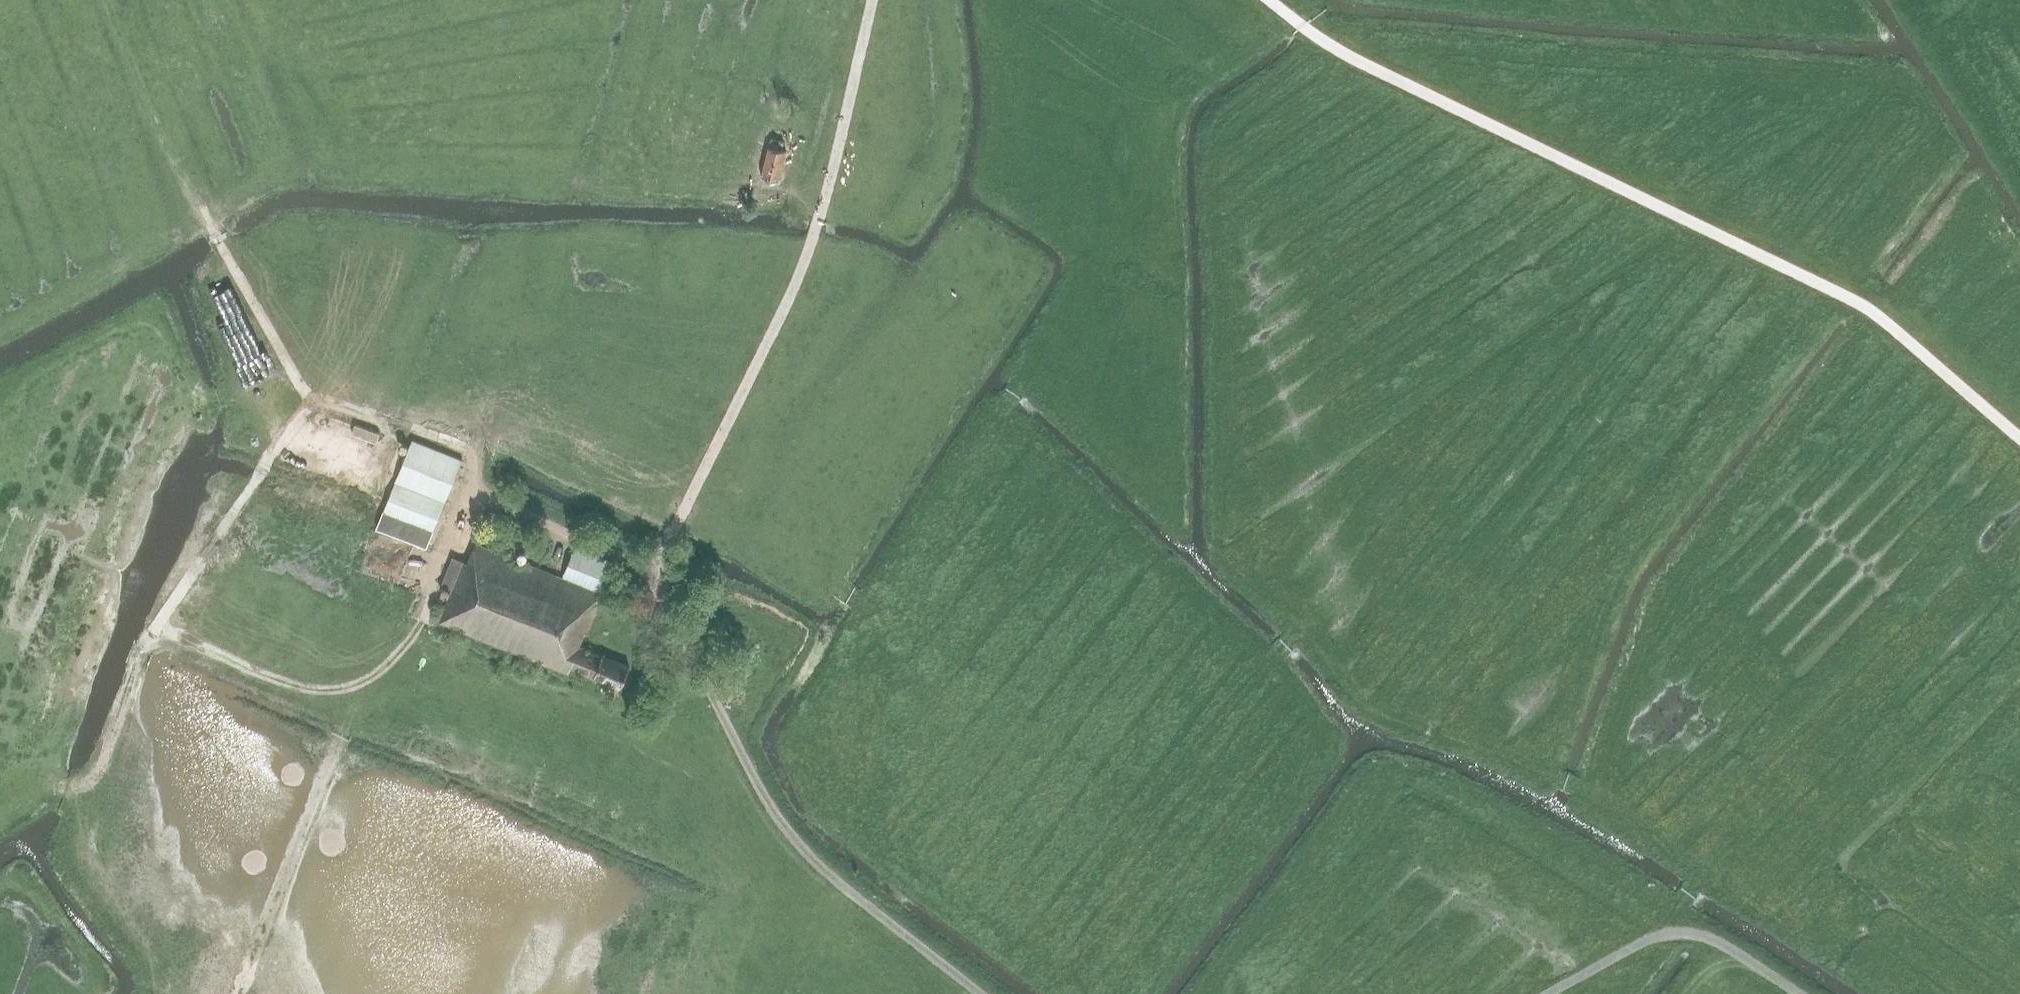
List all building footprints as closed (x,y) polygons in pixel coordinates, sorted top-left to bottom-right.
[(784,149),(786,141),(772,137),(769,146),(761,175),(779,180),(787,150),(784,149)] [(234,333),(237,354),(248,352),(245,331),(234,333)] [(380,432),(356,423),(353,432),(377,441),(380,432)] [(427,547),(463,460),(413,439),(378,527),(427,547)] [(513,558),(475,543),(467,563),(452,557),(441,585),(453,590),(440,622),(569,673),(571,667),(621,687),(629,666),(579,646),(584,633),(587,634),(603,594),(602,594),(614,563),(573,547),(561,577),(513,558)]
